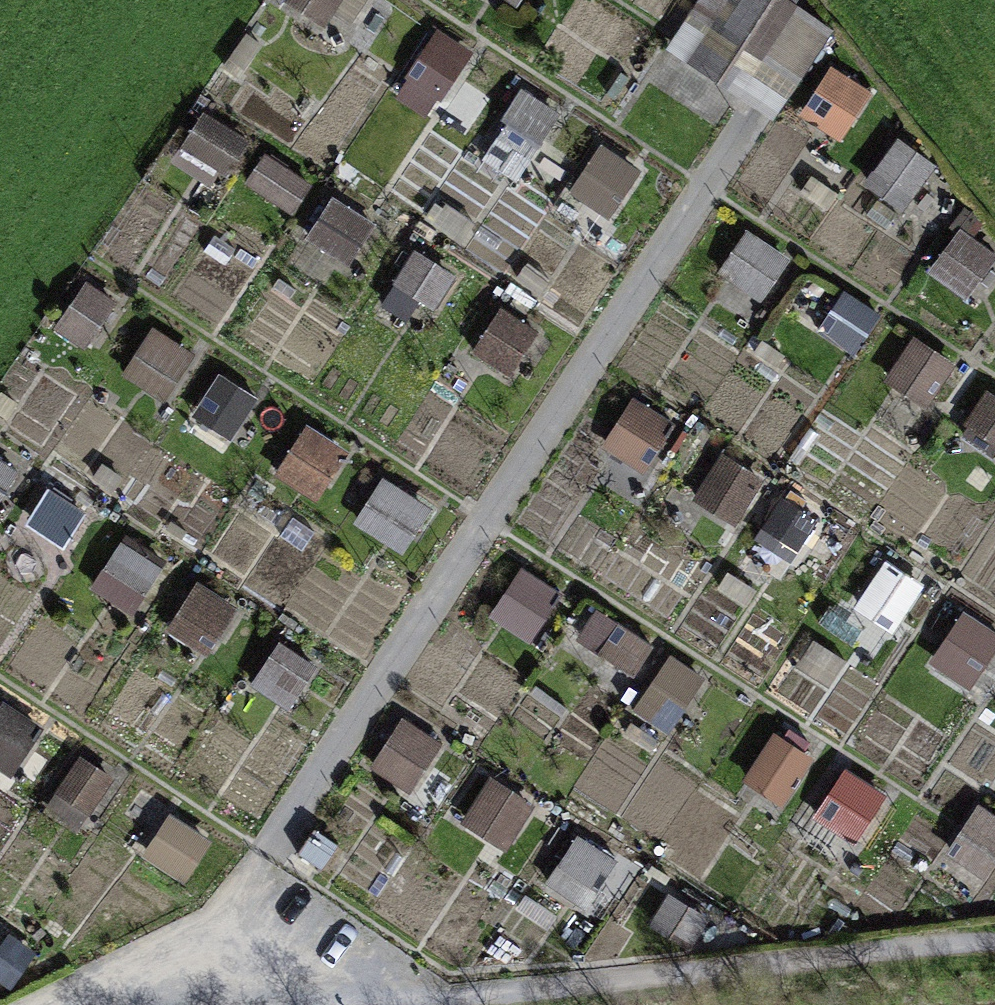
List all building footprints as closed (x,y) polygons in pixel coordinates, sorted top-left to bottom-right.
[(298,4),(317,19),(331,0),(301,0),(298,4)] [(847,15),(826,0),(696,0),(667,41),(774,117),(847,15)] [(394,98),(432,119),(471,47),(433,26),(394,98)] [(825,64),(805,120),(851,137),(871,81),(825,64)] [(208,112),(187,141),(224,167),(245,139),(208,112)] [(898,133),(866,178),(905,206),(937,161),(898,133)] [(570,190),(612,216),(642,168),(600,142),(570,190)] [(266,153),(248,181),(297,212),(315,183),(266,153)] [(329,198),(308,239),(354,262),(374,221),(329,198)] [(994,261),(994,246),(961,222),(928,268),(969,297),(994,261)] [(720,268),(762,297),(791,254),(749,225),(720,268)] [(816,329),(852,354),(884,310),(847,284),(816,329)] [(501,304),(474,347),(513,372),(541,330),(501,304)] [(122,373),(164,401),(197,352),(155,323),(122,373)] [(885,376),(924,405),(958,359),(918,330),(885,376)] [(198,420),(236,435),(254,389),(216,375),(198,420)] [(986,389),(968,424),(994,438),(994,393),(986,389)] [(633,394),(602,444),(645,471),(677,421),(633,394)] [(300,422),(277,479),(324,499),(348,441),(300,422)] [(697,507),(742,524),(763,469),(718,452),(697,507)] [(377,476),(356,526),(409,549),(431,499),(377,476)] [(23,529),(56,546),(81,498),(47,481),(23,529)] [(91,587),(135,612),(166,560),(122,535),(91,587)] [(535,640),(558,584),(514,566),(491,622),(535,640)] [(164,632),(206,656),(238,603),(196,578),(164,632)] [(994,655),(994,629),(960,609),(929,664),(976,690),(994,655)] [(251,682),(290,707),(319,663),(280,637),(251,682)] [(634,708),(668,732),(708,677),(674,652),(634,708)] [(42,726),(1,700),(0,702),(0,766),(12,774),(42,726)] [(370,763),(411,790),(444,738),(403,712),(370,763)] [(741,779),(780,808),(819,756),(780,727),(741,779)] [(93,813),(116,774),(81,753),(57,791),(93,813)] [(844,767),(801,834),(846,862),(889,795),(844,767)] [(458,821),(502,854),(538,806),(494,774),(458,821)] [(988,878),(994,867),(994,812),(978,802),(947,853),(988,878)] [(171,811),(143,853),(186,881),(214,840),(171,811)] [(588,909),(620,858),(576,831),(544,883),(588,909)]
